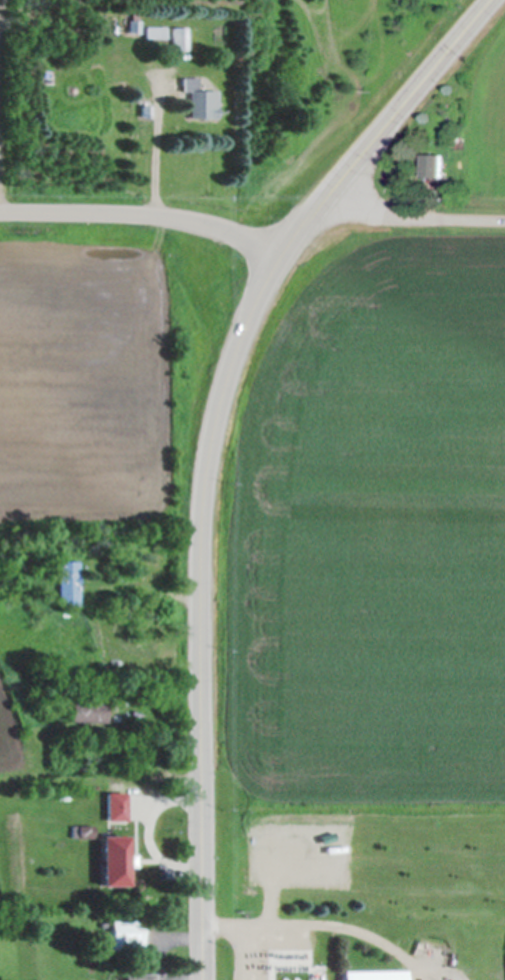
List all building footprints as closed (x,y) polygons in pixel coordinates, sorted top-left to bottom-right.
[(166,25),(143,25),(143,41),(166,41),(166,25)] [(187,28),(172,28),(172,51),(187,51),(187,28)] [(218,119),(217,91),(198,91),(198,78),(183,78),(183,93),(188,92),(189,119),(218,119)] [(442,155),(421,155),(421,181),(442,181),(442,155)] [(80,561),(59,561),(59,606),(80,606),(80,561)] [(108,723),(108,701),(72,701),(72,723),(108,723)] [(129,835),(102,835),(102,886),(129,886),(129,835)] [(143,920),(110,920),(110,949),(143,949),(143,920)] [(329,969),(270,969),(270,979),(329,979),(329,969)] [(344,979),(409,979),(409,970),(344,970),(344,979)]
